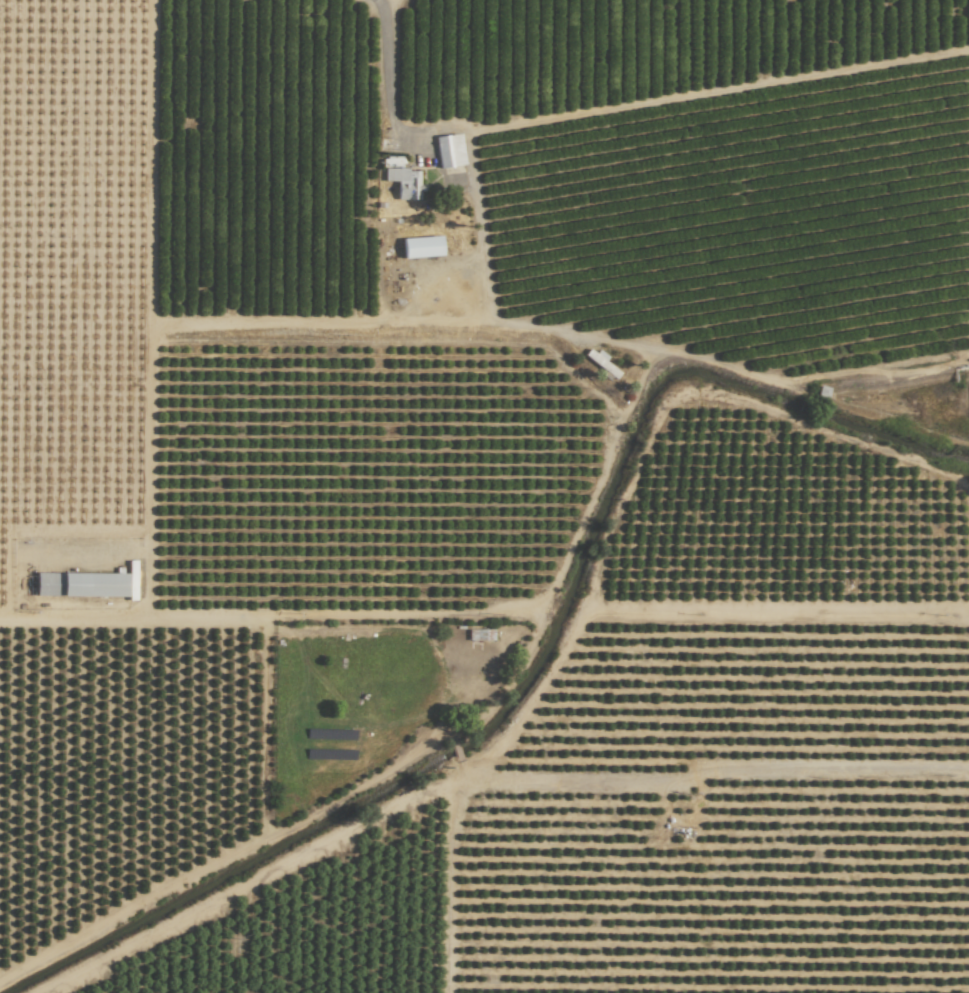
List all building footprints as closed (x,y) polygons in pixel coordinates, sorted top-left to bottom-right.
[(463,166),(461,135),(436,137),(438,168),(463,166)] [(385,182),(408,181),(408,168),(384,169),(385,182)] [(403,239),(403,259),(442,257),(441,237),(403,239)] [(125,597),(126,574),(35,572),(35,596),(125,597)] [(493,630),(467,630),(467,640),(493,640),(493,630)]
